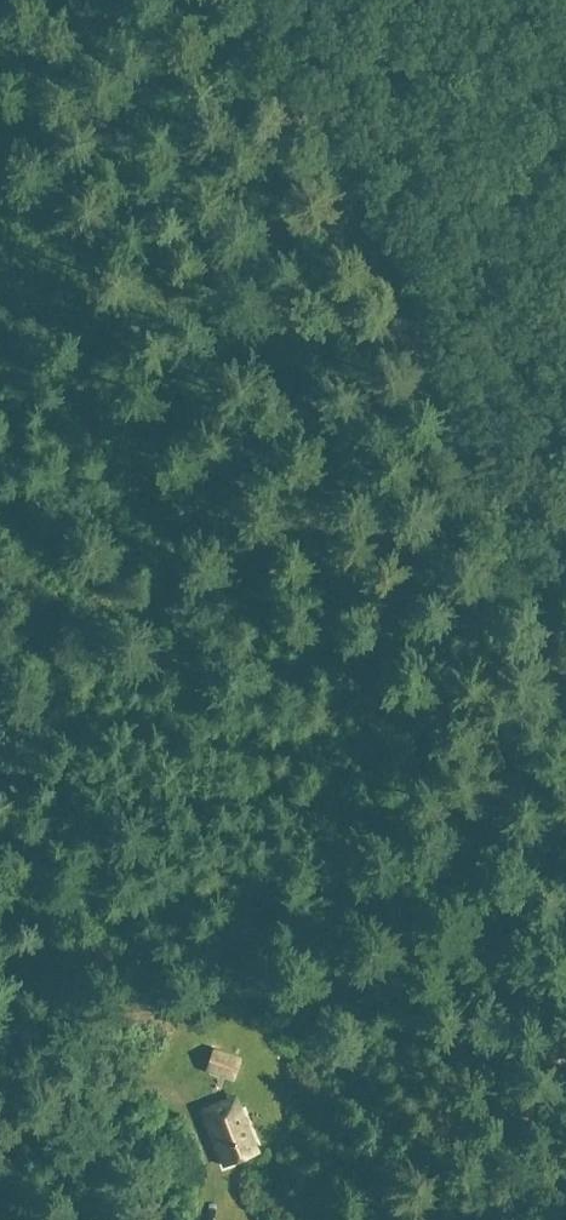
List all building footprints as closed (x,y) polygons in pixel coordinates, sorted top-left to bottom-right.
[(302,1050),(293,1063),(308,1073),(316,1060),(302,1050)] [(214,1051),(208,1069),(235,1078),(241,1060),(214,1051)] [(243,1112),(210,1125),(225,1166),(258,1154),(243,1112)]
